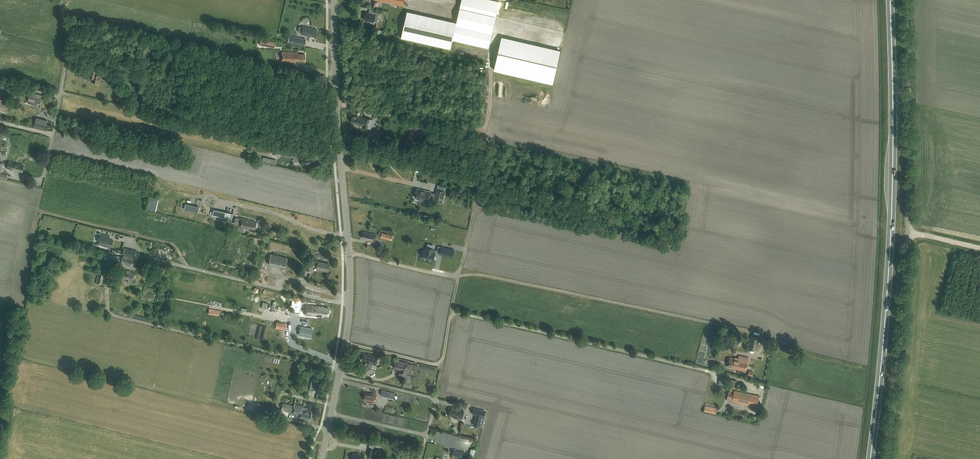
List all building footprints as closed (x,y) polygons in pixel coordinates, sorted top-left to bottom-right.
[(382,11),(375,10),(374,14),(365,12),(364,19),(374,21),(374,18),(377,19),(379,14),(381,14),(382,11)] [(401,38),(451,49),(453,40),(456,25),(457,22),(407,11),(401,38)] [(489,48),(492,33),(456,25),(453,40),(489,48)] [(310,36),(315,37),(317,29),(303,26),(301,34),(306,35),(306,36),(307,37),(309,37),(310,37),(310,36)] [(289,35),(287,42),(304,46),(305,39),(289,35)] [(502,36),(494,69),(553,82),(560,50),(502,36)] [(298,52),(282,52),(282,62),(295,62),(295,61),(304,61),(305,54),(298,54),(298,52)] [(88,76),(87,80),(98,82),(100,75),(96,74),(97,68),(90,66),(88,76)] [(128,80),(130,73),(122,72),(122,73),(114,71),(113,76),(128,80)] [(34,94),(30,93),(27,101),(32,102),(32,104),(36,105),(37,103),(39,104),(42,95),(34,93),(34,94)] [(369,128),(371,119),(364,118),(361,117),(353,115),(351,122),(359,124),(358,126),(369,128)] [(36,118),(34,126),(45,128),(47,120),(36,118)] [(381,134),(370,132),(369,132),(368,137),(380,140),(381,134)] [(295,157),(296,150),(278,147),(277,153),(295,157)] [(309,157),(308,156),(300,157),(301,165),(315,163),(314,157),(309,157)] [(7,168),(22,172),(24,165),(9,161),(7,168)] [(429,200),(431,191),(417,188),(416,193),(416,192),(415,196),(415,197),(419,198),(419,201),(424,202),(425,200),(429,200)] [(437,189),(435,194),(434,198),(434,201),(442,203),(445,191),(437,189)] [(150,208),(156,210),(159,198),(153,197),(150,208)] [(198,212),(199,207),(185,204),(184,209),(198,212)] [(214,216),(231,219),(233,220),(234,214),(216,210),(214,216)] [(241,217),(239,226),(246,227),(247,226),(255,228),(256,221),(241,217)] [(362,238),(369,240),(375,242),(377,235),(368,233),(363,232),(362,238)] [(109,239),(110,236),(100,233),(98,244),(111,247),(113,240),(109,239)] [(434,252),(434,249),(426,247),(425,250),(424,250),(424,251),(423,253),(422,258),(433,261),(434,255),(435,254),(435,252),(434,252)] [(455,250),(454,250),(451,249),(441,247),(440,253),(450,256),(453,257),(453,256),(454,254),(454,253),(455,250)] [(124,248),(123,254),(135,257),(136,250),(124,248)] [(167,251),(159,248),(158,252),(157,252),(156,257),(161,258),(165,259),(167,251)] [(244,266),(246,248),(238,248),(237,266),(244,266)] [(122,257),(113,254),(114,253),(108,251),(108,253),(105,252),(103,259),(119,263),(128,265),(132,266),(133,263),(132,263),(133,257),(123,255),(123,256),(122,256),(122,257)] [(271,254),(268,264),(285,268),(287,258),(271,254)] [(327,271),(329,264),(318,261),(317,263),(314,262),(314,260),(307,259),(304,269),(312,271),(313,266),(316,267),(316,268),(327,271)] [(150,261),(147,271),(159,274),(161,264),(150,261)] [(134,273),(121,270),(119,278),(127,280),(127,281),(132,282),(134,273)] [(95,283),(102,285),(104,274),(99,273),(98,276),(97,276),(95,283)] [(329,308),(324,307),(324,306),(312,305),(311,315),(323,316),(323,315),(328,316),(329,308)] [(285,330),(287,324),(277,322),(276,328),(285,330)] [(301,326),(299,335),(311,337),(312,329),(301,326)] [(755,351),(758,339),(751,337),(748,349),(755,351)] [(364,354),(362,360),(366,361),(364,366),(371,368),(372,364),(378,366),(380,357),(368,353),(368,355),(364,354)] [(728,367),(746,371),(749,359),(739,357),(739,359),(735,358),(730,357),(728,367)] [(392,366),(395,368),(400,370),(400,373),(408,375),(410,364),(408,363),(393,359),(392,366)] [(380,395),(389,397),(391,398),(393,393),(390,392),(391,392),(382,390),(380,395)] [(732,401),(757,406),(759,396),(734,390),(733,392),(729,391),(727,399),(732,400),(732,401)] [(366,393),(364,400),(370,401),(369,402),(375,403),(377,394),(371,393),(371,394),(366,393)] [(256,403),(254,409),(271,413),(272,406),(256,403)] [(308,408),(303,407),(303,406),(294,404),(294,405),(282,403),(281,410),(292,412),(292,413),(300,416),(300,417),(309,420),(311,412),(308,412),(308,408)] [(716,414),(717,408),(705,405),(704,411),(716,414)] [(449,415),(462,418),(464,410),(451,407),(449,415)] [(474,408),(472,414),(476,415),(474,425),(482,427),(486,412),(485,412),(485,411),(474,408)] [(367,456),(372,457),(377,458),(379,450),(369,448),(367,456)]
